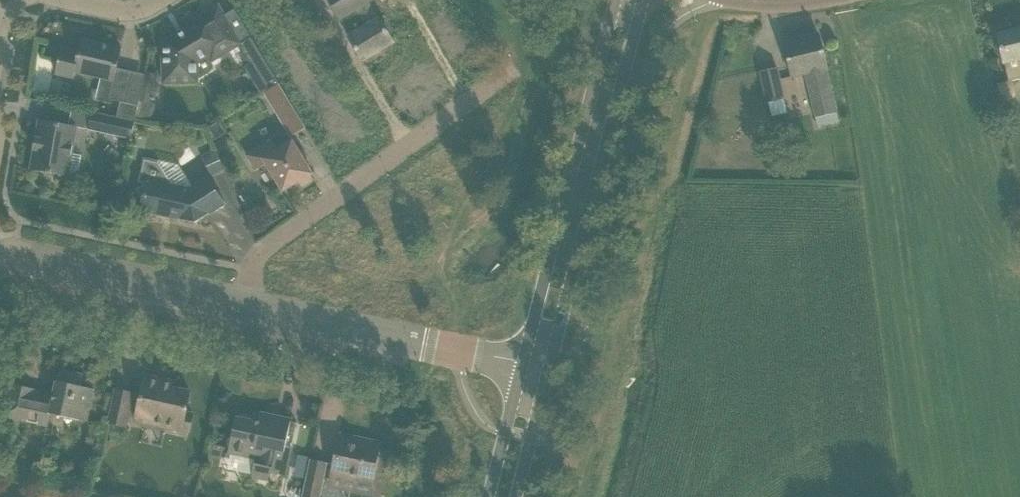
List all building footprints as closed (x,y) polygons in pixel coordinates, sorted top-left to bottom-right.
[(300,16),(311,8),(307,0),(292,0),(300,16)] [(363,61),(393,42),(367,1),(369,0),(329,0),(340,18),(351,35),(348,37),(363,61)] [(433,4),(422,11),(426,17),(437,11),(433,4)] [(178,37),(177,34),(162,42),(163,83),(197,82),(197,62),(208,55),(212,61),(241,43),(218,5),(186,25),(188,27),(184,30),(185,32),(178,37)] [(1008,81),(1019,78),(1019,29),(997,34),(1008,81)] [(823,53),(818,33),(783,42),(791,77),(805,74),(815,117),(836,112),(826,68),(823,53)] [(116,117),(135,121),(135,118),(138,106),(126,103),(133,72),(117,68),(121,48),(81,39),(78,50),(61,46),(55,75),(74,78),(76,71),(93,75),(102,77),(118,80),(113,100),(119,101),(116,117)] [(267,64),(251,73),(263,93),(279,83),(267,64)] [(777,67),(760,71),(767,102),(784,98),(777,67)] [(305,127),(279,83),(263,93),(290,137),(305,127)] [(138,106),(135,118),(150,122),(154,104),(139,100),(138,106)] [(92,112),(88,129),(131,139),(135,121),(92,112)] [(76,126),(39,120),(36,137),(35,137),(33,149),(34,149),(31,169),(68,176),(76,126)] [(219,122),(208,128),(215,141),(226,134),(219,122)] [(272,140),(247,155),(255,170),(266,164),(282,191),(298,182),(301,186),(313,179),(310,174),(312,173),(292,140),(278,149),(272,140)] [(215,150),(201,156),(210,174),(212,173),(213,177),(225,171),(215,150)] [(170,217),(195,222),(225,203),(208,176),(189,189),(172,185),(165,174),(158,163),(144,160),(140,181),(146,182),(145,185),(138,189),(142,196),(139,210),(161,215),(170,217)] [(11,383),(3,416),(48,426),(50,413),(87,421),(94,389),(81,386),(84,374),(59,369),(53,394),(35,390),(35,389),(11,383)] [(167,380),(145,375),(135,420),(188,432),(192,414),(185,413),(190,391),(166,386),(167,380)] [(133,393),(115,389),(110,412),(108,423),(126,427),(133,393)] [(270,482),(272,474),(285,476),(291,447),(285,446),(291,419),(268,414),(267,420),(236,413),(235,416),(228,452),(256,458),(251,477),(270,482)] [(88,430),(85,444),(98,447),(100,433),(88,430)] [(339,433),(330,474),(382,486),(384,477),(390,452),(378,449),(379,441),(367,439),(339,433)] [(301,450),(298,465),(309,467),(310,459),(312,453),(301,450)] [(310,459),(309,467),(302,496),(320,496),(328,464),(310,459)]
